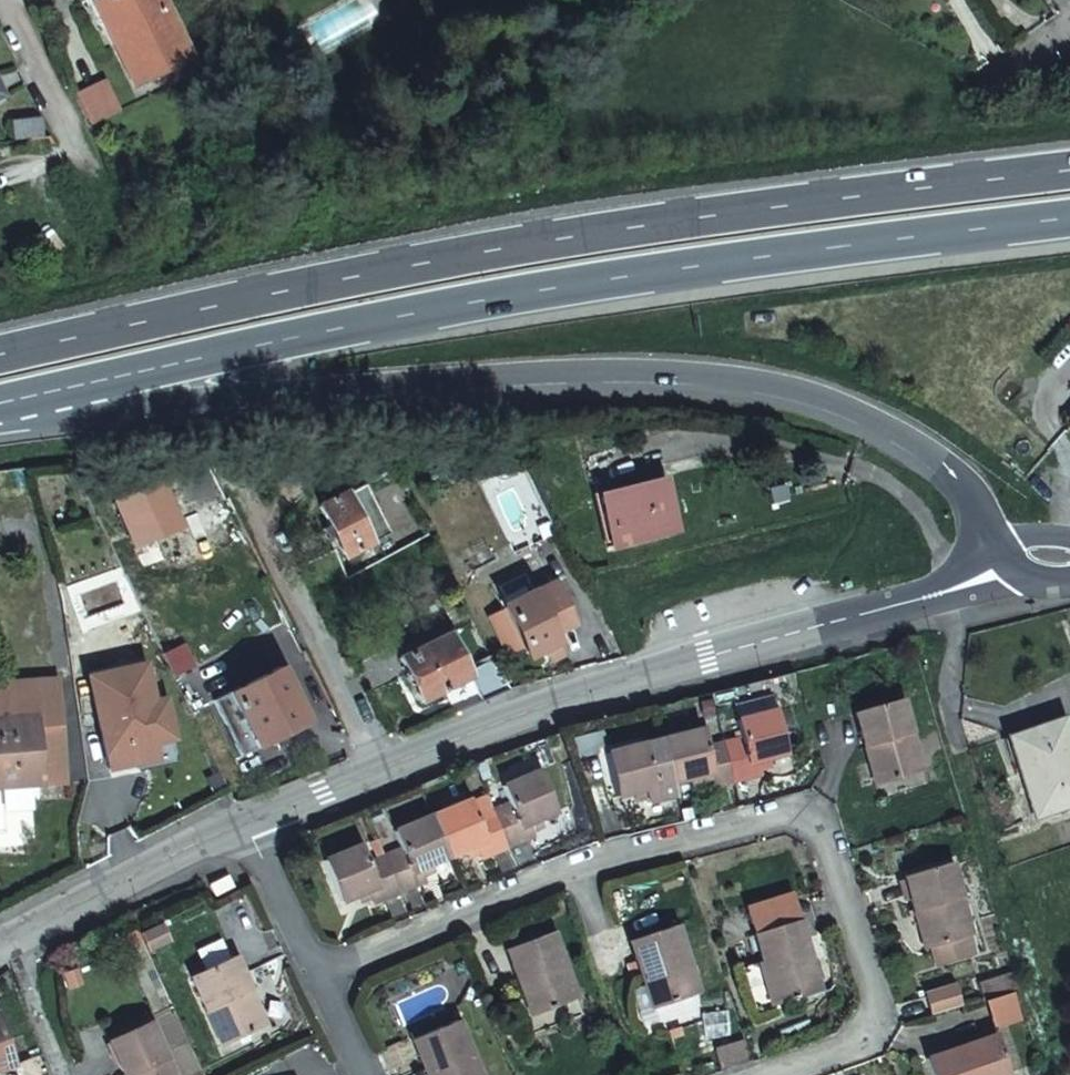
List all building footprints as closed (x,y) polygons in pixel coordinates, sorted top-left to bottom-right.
[(187,76),(201,69),(199,64),(179,22),(168,0),(95,0),(93,1),(134,86),(171,68),(177,81),(187,76)] [(199,64),(210,58),(189,16),(179,22),(199,64)] [(105,80),(75,94),(89,123),(118,109),(105,80)] [(7,120),(9,141),(40,139),(38,118),(7,120)] [(361,475),(316,498),(340,545),(386,523),(361,475)] [(615,548),(679,531),(667,482),(603,498),(615,548)] [(573,620),(550,580),(531,590),(522,573),(497,586),(503,598),(499,600),(504,609),(493,615),(511,651),(523,645),(529,656),(548,647),(551,654),(562,648),(552,631),(573,620)] [(480,704),(510,692),(493,661),(470,673),(451,637),(399,662),(421,705),(469,682),(480,704)] [(156,704),(148,666),(94,678),(110,754),(175,740),(167,702),(156,704)] [(280,673),(218,704),(245,758),(308,727),(280,673)] [(38,785),(37,775),(63,773),(58,683),(0,686),(0,788),(38,785)] [(725,764),(733,800),(761,794),(760,789),(758,782),(772,779),(789,775),(776,715),(734,725),(741,760),(725,764)] [(1044,816),(1069,807),(1069,737),(1064,720),(1011,737),(1023,774),(1029,772),(1044,816)] [(879,769),(890,805),(929,793),(906,721),(862,736),(873,771),(879,769)] [(178,756),(175,740),(110,754),(113,770),(178,756)] [(668,776),(673,800),(690,796),(702,794),(703,801),(704,806),(733,800),(725,764),(707,768),(703,748),(664,756),(665,759),(668,776)] [(676,812),(673,800),(668,776),(665,759),(645,763),(644,760),(608,767),(617,812),(634,808),(647,804),(648,812),(650,818),(676,812)] [(884,807),(890,805),(879,769),(873,771),(884,807)] [(1037,818),(1044,816),(1029,772),(1023,774),(1037,818)] [(512,812),(497,817),(510,854),(537,844),(535,838),(532,831),(545,826),(560,821),(545,779),(505,794),(512,812)] [(773,786),(772,779),(758,782),(760,789),(773,786)] [(692,803),(703,801),(702,794),(690,796),(692,803)] [(473,806),(434,820),(449,862),(466,856),(477,852),(480,859),(482,864),(510,854),(497,817),(491,802),(474,808),(473,806)] [(636,815),(648,812),(647,804),(634,808),(636,815)] [(385,859),(398,895),(425,885),(423,880),(421,873),(433,868),(449,862),(434,820),(394,835),(401,853),(385,859)] [(547,833),(545,826),(532,831),(535,838),(547,833)] [(361,848),(328,860),(321,862),(337,903),(352,898),(365,894),(368,901),(370,905),(387,899),(398,895),(385,859),(367,865),(361,848)] [(468,863),(480,859),(477,852),(466,856),(468,863)] [(435,876),(433,868),(421,873),(423,880),(435,876)] [(931,929),(943,968),(948,982),(985,970),(981,955),(958,883),(913,897),(925,932),(931,929)] [(354,906),(368,901),(365,894),(352,898),(354,906)] [(937,970),(943,968),(931,929),(925,932),(937,970)] [(761,947),(777,994),(783,992),(792,1017),(830,1004),(806,933),(761,947)] [(656,985),(667,1015),(708,1002),(685,936),(638,952),(650,987),(656,985)] [(531,990),(542,1023),(582,1008),(558,941),(512,958),(525,993),(531,990)] [(224,1049),(261,1031),(244,995),(251,991),(237,964),(194,985),(224,1049)] [(660,1018),(667,1015),(656,985),(650,987),(660,1018)] [(536,1025),(542,1023),(531,990),(525,993),(536,1025)] [(244,995),(261,1031),(268,1028),(251,991),(244,995)] [(783,992),(777,994),(772,996),(781,1021),(792,1017),(783,992)] [(995,1017),(1027,1007),(1024,994),(991,1004),(995,1017)] [(151,1027),(109,1046),(122,1074),(172,1074),(151,1027)] [(463,1027),(418,1047),(431,1074),(485,1074),(463,1027)] [(13,1065),(0,1029),(0,1069),(13,1065)] [(1008,1050),(938,1074),(1016,1074),(1008,1050)]
